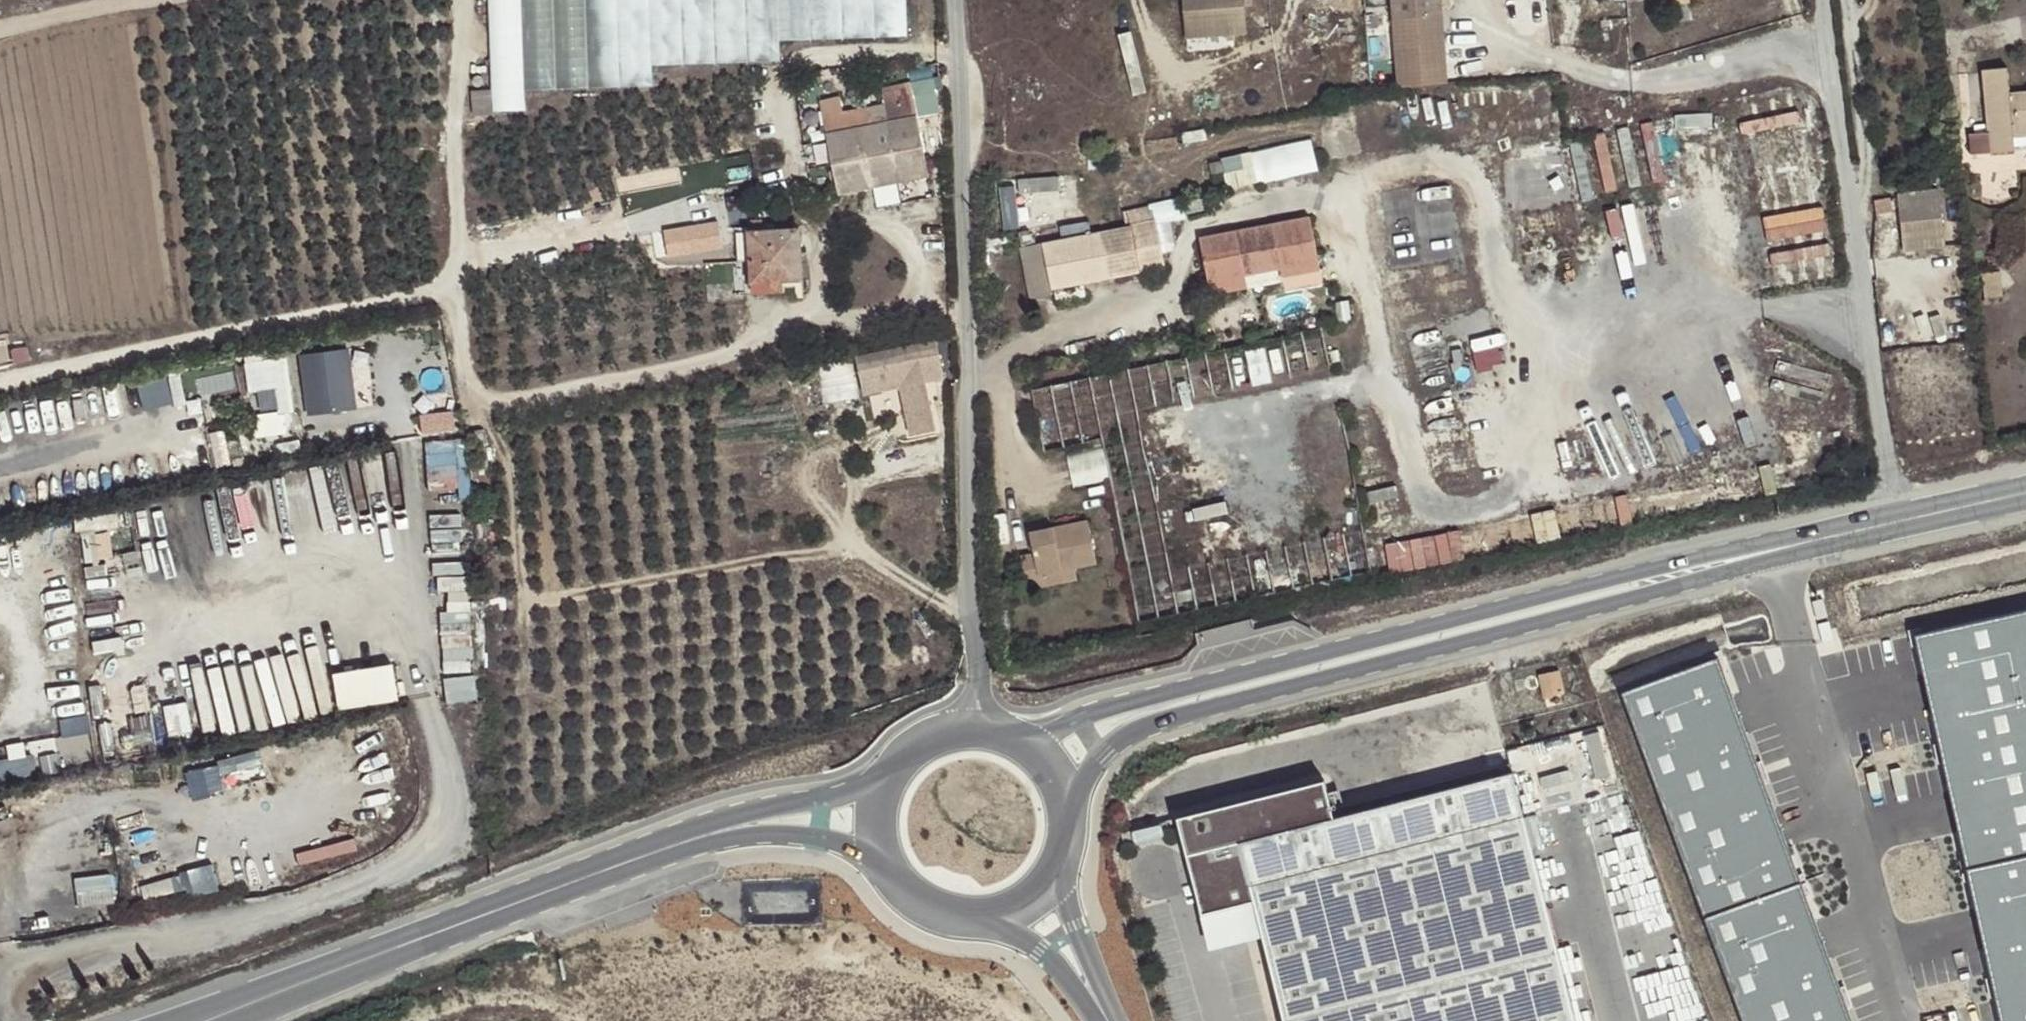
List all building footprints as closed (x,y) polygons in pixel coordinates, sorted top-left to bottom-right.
[(492,91),(493,112),(525,110),(524,90),(651,85),(650,65),(779,61),(779,40),(906,35),(905,0),(489,0),(492,91)] [(1186,37),(1245,32),(1243,0),(1183,0),(1186,37)] [(1449,84),(1441,0),(1393,0),(1391,0),(1399,89),(1449,84)] [(2008,95),(2005,69),(1981,71),(1988,152),(2013,151),(2012,138),(2012,132),(2013,128),(2017,125),(2025,125),(2025,93),(2008,95)] [(820,102),(839,193),(927,175),(916,117),(936,113),(934,89),(912,95),(910,83),(883,89),(886,104),(844,113),(840,98),(820,102)] [(941,88),(934,89),(936,113),(944,111),(941,88)] [(493,112),(492,91),(472,91),(473,112),(493,112)] [(1746,121),(1754,157),(1795,148),(1790,126),(1807,123),(1804,108),(1746,121)] [(2025,137),(2025,125),(2017,125),(2013,128),(2012,132),(2012,138),(2025,137)] [(1234,186),(1326,167),(1319,135),(1227,154),(1234,186)] [(1823,156),(1764,163),(1773,237),(1832,230),(1823,156)] [(1936,185),(1895,190),(1901,246),(1942,241),(1936,185)] [(1875,215),(1891,212),(1888,198),(1872,201),(1875,215)] [(1155,225),(1184,219),(1181,204),(1152,210),(1152,211),(1155,225)] [(1052,291),(1164,268),(1155,225),(1152,211),(1125,216),(1127,227),(1033,245),(1031,234),(1020,237),(1022,247),(1019,248),(1030,298),(1052,293),(1052,291)] [(724,214),(668,225),(670,238),(712,230),(711,227),(726,224),(724,214)] [(1309,216),(1270,224),(1271,230),(1256,233),(1257,239),(1239,242),(1236,230),(1199,237),(1207,284),(1279,271),(1281,278),(1319,271),(1309,216)] [(1271,230),(1270,224),(1236,230),(1239,242),(1257,239),(1256,233),(1271,230)] [(749,231),(752,282),(783,280),(802,278),(799,228),(749,231)] [(1282,283),(1281,278),(1279,271),(1207,284),(1209,295),(1282,283)] [(1983,286),(2000,284),(1998,273),(1982,274),(1983,286)] [(783,280),(752,282),(752,291),(784,289),(783,280)] [(2001,297),(2000,284),(1983,286),(1984,298),(2001,297)] [(881,350),(838,357),(845,393),(869,389),(869,390),(882,387),(890,438),(915,433),(907,383),(925,380),(919,343),(881,350)] [(309,411),(360,408),(356,346),(305,349),(309,411)] [(299,410),(294,351),(249,355),(252,391),(264,390),(266,413),(299,410)] [(135,381),(138,407),(178,402),(174,376),(135,381)] [(424,412),(426,429),(460,425),(458,408),(424,412)] [(473,436),(429,437),(429,491),(474,491),(473,436)] [(1072,457),(1078,483),(1110,476),(1104,450),(1072,457)] [(1597,500),(1603,527),(1640,519),(1635,492),(1597,500)] [(1494,544),(1582,533),(1579,508),(1491,519),(1494,544)] [(1036,576),(1075,569),(1095,565),(1087,521),(1030,532),(1033,554),(1021,557),(1026,586),(1038,584),(1036,576)] [(1477,529),(1444,531),(1446,556),(1479,554),(1477,529)] [(1435,564),(1430,535),(1390,542),(1395,571),(1435,564)] [(1076,580),(1075,569),(1036,576),(1038,584),(1038,588),(1076,580)] [(448,672),(476,671),(474,573),(441,574),(441,590),(446,590),(448,672)] [(1822,599),(1812,602),(1816,617),(1827,614),(1822,599)] [(1914,639),(1968,872),(2025,858),(2025,613),(1914,639)] [(1828,621),(1817,625),(1822,641),(1833,638),(1828,621)] [(1620,695),(1742,1020),(1851,1020),(1716,660),(1620,695)] [(342,703),(405,699),(403,662),(340,666),(342,703)] [(1563,694),(1559,672),(1540,676),(1544,697),(1563,694)] [(480,673),(447,675),(449,699),(481,697),(480,673)] [(219,694),(196,698),(200,727),(223,724),(219,694)] [(265,748),(207,761),(213,789),(271,776),(265,748)] [(1512,772),(1334,818),(1324,781),(1178,819),(1202,915),(1254,902),(1285,1020),(1576,1020),(1512,772)] [(1431,785),(1356,802),(1358,810),(1432,792),(1431,785)] [(1968,872),(2004,1020),(2025,1020),(2025,858),(1968,872)]
